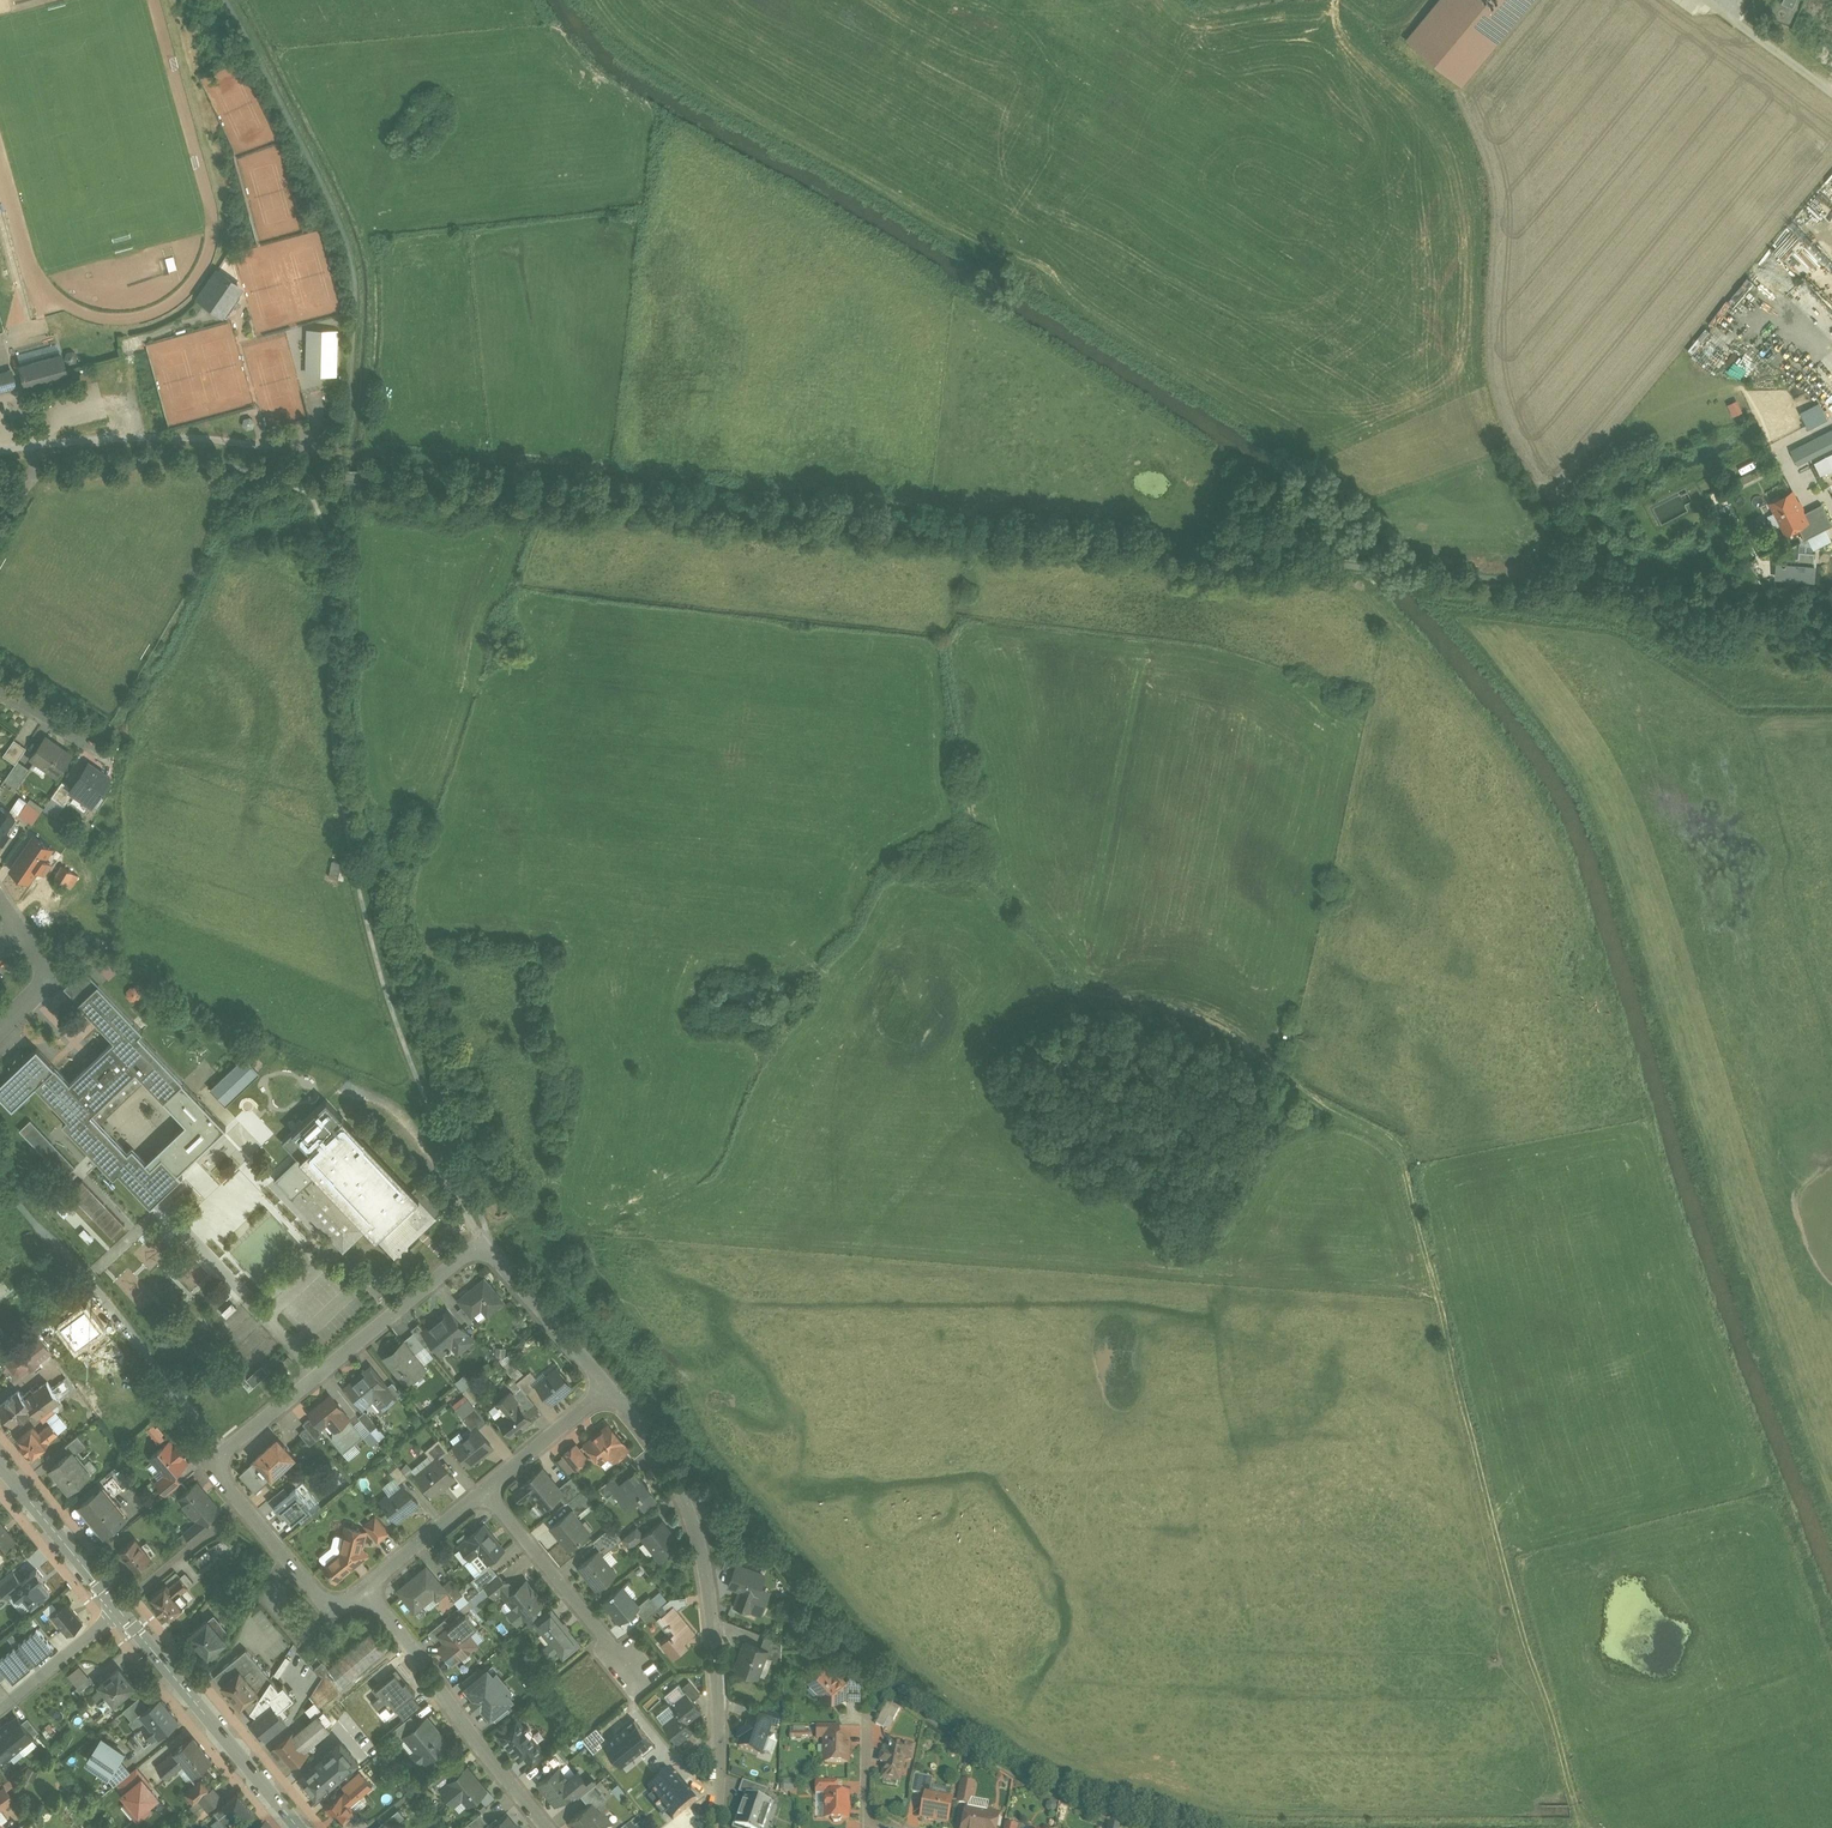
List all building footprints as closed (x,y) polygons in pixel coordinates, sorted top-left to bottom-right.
[(1408,40),(1464,86),(1535,0),(1441,0),(1408,40)] [(232,280),(217,270),(198,299),(219,314),(233,294),(226,289),(232,280)] [(1712,327),(1691,351),(1717,375),(1738,352),(1712,327)] [(337,329),(326,332),(326,331),(324,331),(324,332),(314,335),(318,352),(310,354),(315,371),(336,365),(331,345),(341,342),(340,342),(337,329)] [(341,342),(331,345),(336,365),(336,366),(343,364),(343,349),(341,342),(340,342),(341,342)] [(63,354),(21,365),(27,388),(69,377),(63,354)] [(0,377),(0,392),(13,388),(10,375),(0,377)] [(1731,404),(1736,416),(1746,411),(1741,399),(1731,404)] [(1823,402),(1804,411),(1813,429),(1831,420),(1823,402)] [(251,420),(246,421),(244,425),(248,429),(252,428),(254,423),(251,420)] [(1799,447),(1803,454),(1829,440),(1831,446),(1831,431),(1799,447)] [(1831,447),(1831,446),(1829,440),(1803,454),(1806,461),(1831,447)] [(1793,491),(1783,496),(1779,495),(1774,497),(1773,501),(1772,501),(1776,510),(1779,511),(1784,520),(1783,523),(1787,532),(1809,521),(1805,513),(1793,491)] [(1818,507),(1805,513),(1809,521),(1811,526),(1824,519),(1818,507)] [(1824,519),(1811,526),(1815,534),(1829,527),(1824,519)] [(1598,539),(1595,543),(1591,546),(1594,552),(1597,550),(1602,542),(1598,539)] [(1776,559),(1775,578),(1815,580),(1816,561),(1814,561),(1815,551),(1799,550),(1798,556),(1786,555),(1786,560),(1776,559)] [(56,744),(46,737),(32,758),(57,776),(63,768),(72,755),(71,754),(70,755),(56,745),(56,744)] [(15,740),(4,756),(16,764),(19,761),(27,748),(15,740)] [(30,769),(19,761),(16,764),(5,780),(5,781),(8,776),(20,784),(30,769)] [(110,777),(89,763),(71,790),(92,804),(110,777)] [(62,781),(51,797),(65,806),(72,795),(66,791),(70,786),(62,781)] [(42,811),(28,802),(19,815),(33,824),(42,811)] [(0,805),(0,841),(3,843),(10,834),(6,831),(16,816),(0,805)] [(34,836),(11,870),(28,882),(34,874),(31,872),(35,867),(44,873),(51,863),(40,855),(47,845),(34,836)] [(340,879),(344,863),(334,861),(331,876),(340,879)] [(73,873),(63,867),(56,879),(66,885),(73,873)] [(84,969),(65,987),(115,1040),(99,1055),(95,1050),(82,1062),(87,1067),(71,1082),(38,1047),(0,1083),(0,1093),(13,1107),(37,1085),(68,1118),(63,1122),(114,1176),(119,1171),(151,1205),(182,1176),(180,1174),(163,1156),(151,1167),(148,1163),(133,1147),(128,1152),(91,1114),(137,1071),(165,1100),(184,1082),(139,1035),(143,1031),(84,969)] [(128,992),(136,1002),(146,994),(139,984),(128,992)] [(244,1058),(213,1088),(212,1088),(211,1089),(227,1105),(227,1104),(258,1074),(259,1074),(260,1073),(244,1057),(243,1058),(244,1058)] [(188,1123),(148,1163),(151,1167),(163,1156),(180,1174),(228,1127),(184,1082),(165,1100),(188,1123)] [(420,1198),(344,1116),(276,1179),(344,1251),(368,1229),(377,1238),(395,1257),(398,1255),(402,1255),(402,1251),(404,1249),(408,1249),(409,1245),(437,1218),(419,1199),(420,1198)] [(67,1177),(78,1167),(34,1119),(23,1130),(67,1177)] [(504,1302),(485,1279),(459,1300),(472,1317),(489,1303),(495,1310),(504,1302)] [(425,1331),(424,1332),(430,1339),(443,1354),(448,1350),(449,1351),(452,1349),(451,1347),(456,1343),(462,1350),(473,1341),(449,1311),(425,1331)] [(425,1331),(419,1324),(412,1330),(414,1333),(424,1344),(430,1339),(424,1332),(425,1331)] [(424,1344),(414,1333),(403,1342),(405,1345),(405,1344),(414,1355),(425,1346),(424,1344)] [(26,1348),(25,1347),(17,1354),(9,1361),(9,1367),(15,1374),(20,1375),(29,1369),(31,1372),(39,1365),(38,1363),(50,1354),(38,1338),(26,1348)] [(414,1355),(405,1344),(405,1345),(388,1358),(399,1371),(397,1373),(405,1382),(424,1367),(414,1355)] [(525,1372),(510,1355),(503,1347),(495,1354),(517,1379),(525,1372)] [(262,1365),(247,1379),(254,1386),(269,1372),(262,1365)] [(371,1367),(345,1389),(362,1409),(377,1397),(385,1407),(396,1398),(371,1367)] [(558,1369),(537,1386),(552,1405),(573,1387),(558,1369)] [(531,1371),(517,1383),(521,1388),(527,1395),(535,1388),(530,1383),(536,1378),(531,1371)] [(403,1385),(394,1373),(385,1380),(394,1392),(403,1385)] [(457,1383),(464,1391),(474,1384),(467,1375),(457,1383)] [(68,1377),(52,1389),(61,1401),(77,1389),(68,1377)] [(19,1391),(15,1394),(14,1394),(6,1401),(0,1406),(0,1409),(13,1424),(21,1418),(22,1419),(30,1413),(29,1411),(33,1408),(39,1417),(51,1408),(56,1405),(61,1401),(52,1389),(48,1383),(33,1394),(31,1391),(24,1396),(19,1391)] [(527,1395),(521,1388),(512,1396),(518,1403),(526,1412),(535,1405),(527,1395)] [(518,1403),(512,1396),(510,1393),(500,1401),(508,1411),(498,1419),(512,1437),(532,1420),(526,1412),(518,1403)] [(338,1405),(332,1397),(329,1397),(311,1412),(310,1415),(313,1417),(321,1428),(322,1428),(329,1422),(332,1422),(337,1428),(338,1429),(350,1419),(349,1418),(343,1411),(341,1409),(342,1407),(339,1405),(338,1405)] [(56,1405),(51,1408),(55,1413),(60,1410),(56,1405)] [(475,1407),(462,1418),(471,1429),(477,1424),(480,1428),(487,1422),(475,1407)] [(51,1408),(39,1417),(44,1423),(56,1414),(55,1413),(51,1408)] [(378,1426),(366,1411),(359,1417),(370,1431),(371,1432),(378,1426)] [(321,1428),(313,1417),(311,1419),(309,1419),(303,1424),(306,1428),(317,1441),(323,1435),(320,1431),(321,1428)] [(332,1439),(343,1453),(364,1436),(349,1418),(350,1419),(338,1429),(337,1428),(333,1431),(332,1439)] [(40,1433),(34,1427),(18,1440),(32,1457),(48,1444),(47,1443),(59,1434),(51,1424),(40,1433)] [(609,1426),(586,1444),(601,1462),(614,1452),(618,1457),(628,1449),(609,1426)] [(149,1432),(161,1441),(165,1436),(152,1427),(149,1432)] [(317,1441),(306,1428),(300,1434),(310,1446),(317,1441)] [(477,1429),(464,1440),(466,1443),(457,1450),(470,1466),(492,1448),(477,1429)] [(370,1431),(364,1436),(372,1445),(378,1440),(371,1432),(370,1431)] [(78,1436),(66,1446),(71,1452),(72,1452),(75,1455),(86,1446),(78,1436)] [(439,1439),(426,1451),(431,1457),(437,1451),(442,1457),(449,1451),(439,1439)] [(277,1440),(240,1475),(256,1492),(294,1458),(277,1440)] [(170,1443),(151,1459),(168,1479),(187,1463),(181,1457),(183,1455),(177,1448),(175,1450),(170,1443)] [(577,1445),(564,1456),(575,1470),(588,1459),(577,1445)] [(71,1452),(52,1468),(70,1491),(90,1475),(75,1455),(72,1452),(71,1452)] [(439,1459),(417,1477),(433,1496),(455,1478),(439,1459)] [(408,1477),(399,1465),(389,1473),(399,1485),(408,1477)] [(618,1475),(624,1482),(634,1475),(628,1467),(618,1475)] [(559,1488),(543,1469),(515,1493),(522,1501),(529,1495),(535,1502),(532,1504),(534,1506),(537,1504),(542,1511),(560,1497),(563,1494),(559,1488)] [(621,1486),(614,1491),(615,1492),(620,1499),(624,1495),(630,1502),(634,1498),(644,1510),(657,1500),(642,1481),(644,1479),(638,1472),(621,1486)] [(175,1477),(168,1483),(163,1478),(157,1483),(168,1496),(172,1492),(182,1484),(175,1477)] [(614,1477),(599,1489),(607,1499),(615,1492),(614,1491),(621,1486),(614,1477)] [(113,1478),(102,1488),(111,1500),(123,1490),(113,1478)] [(572,1478),(559,1488),(563,1494),(560,1497),(566,1504),(569,1502),(583,1490),(572,1478)] [(402,1483),(380,1501),(397,1521),(419,1503),(402,1483)] [(182,1484),(172,1492),(177,1498),(178,1497),(177,1497),(187,1489),(183,1484),(182,1484)] [(220,1510),(197,1484),(189,1491),(187,1489),(177,1497),(178,1497),(188,1509),(189,1510),(192,1507),(197,1514),(195,1517),(199,1521),(202,1525),(205,1523),(220,1510)] [(319,1505),(302,1486),(291,1496),(276,1508),(293,1527),(319,1505)] [(111,1500),(102,1488),(81,1505),(106,1534),(126,1518),(111,1500)] [(291,1496),(285,1489),(270,1501),(276,1508),(291,1496)] [(583,1490),(569,1502),(575,1509),(572,1511),(576,1517),(593,1503),(583,1490)] [(192,1507),(189,1510),(188,1509),(184,1513),(194,1525),(199,1521),(195,1517),(197,1514),(192,1507)] [(572,1511),(552,1528),(569,1549),(589,1533),(576,1517),(572,1511)] [(389,1533),(376,1517),(365,1526),(378,1542),(389,1533)] [(194,1525),(185,1532),(193,1543),(210,1529),(205,1523),(202,1525),(199,1521),(194,1525)] [(662,1521),(642,1537),(661,1560),(681,1544),(662,1521)] [(0,1522),(0,1552),(15,1540),(0,1522)] [(504,1550),(485,1526),(460,1546),(471,1559),(479,1553),(488,1563),(504,1550)] [(612,1527),(594,1542),(601,1550),(598,1552),(602,1556),(623,1539),(622,1538),(612,1527)] [(636,1527),(622,1538),(623,1539),(629,1547),(641,1538),(638,1536),(641,1533),(636,1527)] [(365,1533),(347,1529),(341,1552),(326,1565),(325,1566),(337,1580),(367,1556),(361,1549),(365,1533)] [(142,1547),(136,1539),(120,1552),(136,1571),(151,1558),(142,1547)] [(156,1554),(147,1543),(142,1547),(151,1558),(156,1554)] [(332,1547),(321,1556),(320,1559),(326,1565),(341,1552),(332,1547)] [(745,1555),(729,1549),(723,1567),(724,1567),(734,1571),(736,1565),(741,1566),(745,1555)] [(200,1557),(204,1566),(215,1560),(211,1551),(200,1557)] [(602,1556),(598,1552),(579,1568),(580,1568),(589,1579),(598,1590),(616,1574),(602,1556)] [(491,1565),(472,1581),(480,1591),(486,1586),(499,1576),(491,1565)] [(741,1566),(736,1565),(734,1571),(729,1585),(738,1588),(738,1587),(742,1588),(739,1598),(738,1598),(738,1599),(738,1600),(736,1605),(736,1606),(741,1608),(741,1609),(744,1610),(744,1609),(750,1611),(750,1610),(762,1615),(763,1613),(759,1612),(765,1595),(760,1594),(761,1592),(759,1589),(758,1589),(763,1574),(741,1566)] [(36,1566),(20,1580),(37,1600),(53,1586),(36,1566)] [(447,1591),(427,1568),(413,1579),(414,1580),(400,1591),(399,1590),(399,1591),(415,1611),(435,1596),(437,1599),(447,1591)] [(499,1576),(486,1586),(494,1597),(500,1591),(502,1590),(499,1587),(504,1583),(504,1582),(499,1576)] [(180,1578),(169,1587),(167,1585),(151,1598),(156,1605),(155,1606),(155,1608),(159,1613),(162,1613),(162,1612),(168,1619),(184,1606),(177,1597),(188,1588),(180,1578)] [(452,1580),(445,1585),(454,1595),(451,1597),(455,1602),(464,1595),(452,1580)] [(525,1584),(519,1589),(519,1588),(515,1591),(507,1582),(504,1582),(504,1583),(499,1587),(502,1590),(500,1591),(512,1605),(515,1605),(518,1608),(510,1615),(518,1625),(538,1608),(542,1604),(536,1597),(537,1594),(534,1591),(533,1590),(528,1589),(528,1588),(525,1584)] [(221,1585),(211,1600),(218,1606),(229,1591),(221,1585)] [(621,1589),(615,1594),(614,1593),(611,1595),(612,1596),(604,1603),(621,1623),(638,1609),(621,1589)] [(650,1596),(644,1601),(647,1606),(639,1612),(646,1620),(660,1608),(650,1596)] [(687,1597),(671,1599),(663,1606),(668,1611),(674,1606),(678,1611),(684,1606),(688,1606),(687,1597)] [(67,1604),(52,1616),(68,1635),(83,1623),(67,1604)] [(678,1611),(674,1606),(668,1611),(663,1615),(669,1623),(668,1624),(669,1625),(670,1625),(676,1632),(661,1644),(674,1659),(689,1646),(686,1642),(696,1633),(678,1611)] [(552,1612),(536,1624),(543,1632),(558,1619),(552,1612)] [(452,1627),(441,1635),(442,1637),(450,1647),(444,1651),(454,1663),(477,1645),(469,1634),(477,1627),(467,1614),(452,1627)] [(211,1622),(208,1619),(191,1634),(208,1655),(211,1653),(213,1655),(219,1650),(218,1648),(226,1641),(218,1631),(224,1626),(220,1620),(216,1623),(213,1620),(211,1622)] [(446,1619),(429,1633),(436,1642),(442,1637),(441,1635),(452,1627),(446,1619)] [(579,1645),(558,1619),(543,1632),(564,1657),(579,1645)] [(626,1631),(636,1627),(633,1620),(623,1624),(626,1631)] [(39,1630),(0,1663),(0,1665),(11,1678),(52,1645),(39,1630)] [(331,1668),(345,1687),(392,1649),(376,1630),(331,1668)] [(782,1642),(765,1636),(761,1648),(767,1651),(765,1656),(782,1662),(782,1642)] [(761,1648),(746,1643),(745,1644),(746,1644),(742,1655),(741,1655),(736,1669),(757,1677),(765,1656),(767,1651),(761,1648)] [(247,1649),(232,1661),(232,1660),(214,1675),(228,1692),(234,1699),(241,1706),(245,1703),(251,1709),(272,1679),(247,1649)] [(329,1669),(322,1664),(316,1672),(324,1677),(329,1669)] [(400,1664),(368,1687),(377,1698),(374,1701),(382,1711),(390,1705),(395,1712),(421,1693),(400,1664)] [(845,1682),(828,1664),(820,1671),(822,1674),(814,1681),(820,1687),(820,1695),(821,1697),(831,1697),(832,1696),(835,1696),(836,1697),(840,1697),(842,1696),(844,1696),(845,1696),(845,1682)] [(69,1677),(83,1692),(95,1681),(81,1666),(69,1677)] [(0,1668),(0,1680),(1,1682),(8,1677),(0,1667),(0,1668)] [(120,1668),(100,1684),(108,1695),(115,1703),(135,1686),(120,1668)] [(467,1686),(481,1675),(477,1669),(462,1681),(467,1686)] [(493,1676),(488,1670),(481,1675),(467,1686),(466,1687),(475,1698),(471,1701),(478,1709),(482,1706),(491,1717),(492,1716),(505,1704),(512,1699),(507,1693),(510,1690),(497,1673),(493,1676)] [(861,1684),(852,1675),(845,1682),(845,1696),(844,1696),(844,1697),(847,1699),(861,1700),(861,1684)] [(257,1714),(251,1719),(267,1737),(288,1720),(280,1709),(294,1697),(284,1684),(279,1688),(272,1679),(251,1709),(250,1711),(257,1714)] [(700,1695),(689,1682),(682,1688),(685,1692),(685,1691),(693,1701),(700,1695)] [(701,1711),(693,1701),(685,1691),(685,1692),(671,1703),(677,1711),(687,1722),(701,1711)] [(108,1695),(99,1703),(106,1710),(115,1703),(108,1695)] [(149,1707),(142,1713),(155,1730),(160,1735),(179,1720),(160,1698),(149,1707)] [(133,1720),(142,1713),(149,1707),(143,1700),(135,1706),(133,1703),(125,1710),(133,1720)] [(317,1701),(308,1709),(314,1716),(323,1707),(317,1701)] [(510,1710),(505,1704),(492,1716),(496,1721),(510,1710)] [(898,1715),(886,1709),(887,1707),(886,1707),(877,1725),(884,1729),(889,1719),(894,1722),(898,1715)] [(781,1717),(760,1710),(756,1721),(771,1726),(770,1727),(777,1730),(781,1717)] [(332,1720),(324,1711),(319,1715),(327,1724),(332,1720)] [(687,1722),(677,1711),(663,1723),(679,1742),(693,1730),(687,1722)] [(150,1734),(155,1730),(142,1713),(133,1720),(131,1722),(138,1731),(135,1733),(145,1746),(154,1739),(150,1734)] [(294,1733),(277,1748),(277,1747),(273,1750),(273,1751),(282,1762),(283,1763),(286,1760),(292,1767),(292,1766),(309,1752),(306,1749),(330,1729),(327,1724),(319,1715),(295,1735),(294,1733)] [(412,1716),(393,1731),(402,1740),(406,1737),(409,1735),(409,1734),(419,1725),(412,1716)] [(604,1745),(621,1767),(640,1752),(644,1756),(656,1746),(634,1719),(633,1720),(634,1721),(618,1734),(617,1733),(608,1741),(604,1745)] [(756,1721),(749,1719),(746,1727),(742,1726),(738,1738),(742,1739),(739,1747),(764,1756),(768,1743),(765,1742),(770,1727),(771,1726),(756,1721)] [(436,1734),(425,1720),(419,1725),(409,1734),(409,1735),(406,1737),(425,1760),(447,1742),(439,1732),(436,1734)] [(21,1721),(7,1732),(21,1750),(35,1739),(21,1721)] [(525,1730),(518,1721),(500,1735),(520,1760),(524,1756),(537,1745),(530,1736),(532,1735),(532,1732),(531,1730),(529,1729),(527,1729),(525,1730)] [(597,1727),(582,1739),(594,1754),(604,1745),(608,1741),(597,1727)] [(839,1727),(818,1727),(818,1740),(825,1740),(837,1740),(837,1738),(839,1738),(839,1727)] [(21,1750),(7,1732),(0,1737),(0,1753),(7,1761),(21,1750)] [(103,1737),(89,1759),(113,1774),(127,1752),(103,1737)] [(203,1749),(193,1737),(175,1751),(186,1764),(203,1749)] [(837,1740),(825,1740),(825,1764),(848,1764),(849,1738),(839,1738),(837,1738),(837,1740)] [(914,1748),(891,1743),(888,1758),(883,1757),(881,1763),(887,1764),(884,1779),(900,1782),(904,1759),(912,1760),(914,1748)] [(537,1745),(524,1756),(532,1767),(533,1766),(533,1767),(542,1760),(547,1756),(546,1755),(547,1754),(539,1744),(537,1745)] [(212,1760),(203,1749),(186,1764),(194,1774),(212,1760)] [(319,1765),(318,1764),(312,1769),(301,1778),(315,1795),(332,1781),(325,1773),(341,1759),(332,1749),(326,1754),(328,1756),(319,1765)] [(547,1756),(542,1760),(550,1770),(556,1764),(560,1768),(567,1762),(556,1749),(547,1756)] [(696,1749),(683,1759),(689,1767),(702,1756),(696,1749)] [(175,1751),(156,1768),(166,1780),(186,1764),(175,1751)] [(306,1762),(295,1771),(301,1778),(312,1769),(306,1762)] [(454,1779),(442,1789),(443,1790),(451,1800),(459,1793),(469,1805),(486,1790),(485,1790),(475,1777),(468,1768),(454,1779)] [(565,1781),(556,1769),(539,1783),(556,1804),(572,1790),(574,1792),(587,1782),(578,1770),(565,1781)] [(648,1788),(674,1819),(697,1800),(671,1769),(648,1788)] [(447,1770),(431,1783),(439,1793),(443,1790),(442,1789),(454,1779),(447,1770)] [(135,1777),(133,1774),(119,1786),(124,1792),(121,1794),(127,1802),(123,1805),(138,1823),(150,1813),(148,1810),(164,1797),(142,1772),(135,1777)] [(361,1772),(344,1787),(347,1791),(364,1776),(361,1772)] [(347,1791),(345,1792),(343,1796),(351,1805),(373,1786),(364,1776),(347,1791)] [(933,1779),(915,1776),(911,1794),(922,1796),(923,1788),(931,1790),(933,1779)] [(202,1780),(185,1794),(194,1804),(199,1800),(210,1790),(202,1780)] [(768,1790),(744,1781),(740,1793),(747,1795),(764,1801),(768,1790)] [(785,1791),(796,1791),(797,1781),(786,1781),(785,1791)] [(838,1782),(816,1782),(816,1794),(826,1794),(838,1794),(838,1782)] [(974,1785),(963,1783),(959,1804),(970,1806),(974,1785)] [(596,1784),(581,1796),(589,1806),(592,1804),(594,1808),(607,1797),(596,1784)] [(0,1792),(0,1808),(1,1809),(1,1810),(15,1800),(6,1788),(0,1792)] [(223,1800),(213,1788),(210,1790),(199,1800),(204,1805),(209,1811),(223,1800)] [(239,1793),(212,1815),(220,1825),(216,1827),(238,1827),(255,1814),(239,1793)] [(342,1794),(326,1808),(343,1827),(345,1827),(360,1816),(351,1805),(343,1796),(342,1794)] [(838,1794),(826,1794),(826,1819),(832,1819),(832,1821),(834,1823),(840,1823),(842,1821),(842,1819),(848,1819),(848,1811),(849,1809),(849,1805),(848,1803),(848,1794),(838,1794)] [(747,1795),(742,1809),(744,1810),(738,1827),(765,1827),(770,1815),(768,1814),(772,1804),(764,1801),(747,1795)] [(953,1800),(925,1795),(921,1818),(948,1823),(953,1800)] [(194,1804),(191,1807),(195,1812),(204,1805),(199,1800),(194,1804)] [(570,1822),(575,1827),(611,1827),(594,1808),(592,1804),(589,1806),(570,1822)] [(7,1813),(19,1821),(23,1814),(11,1807),(7,1813)] [(385,1821),(391,1827),(405,1817),(399,1810),(385,1821)] [(967,1810),(963,1827),(997,1827),(999,1816),(967,1810)] [(468,1824),(471,1827),(492,1827),(480,1814),(468,1824)] [(507,1817),(493,1827),(517,1827),(507,1817)]
